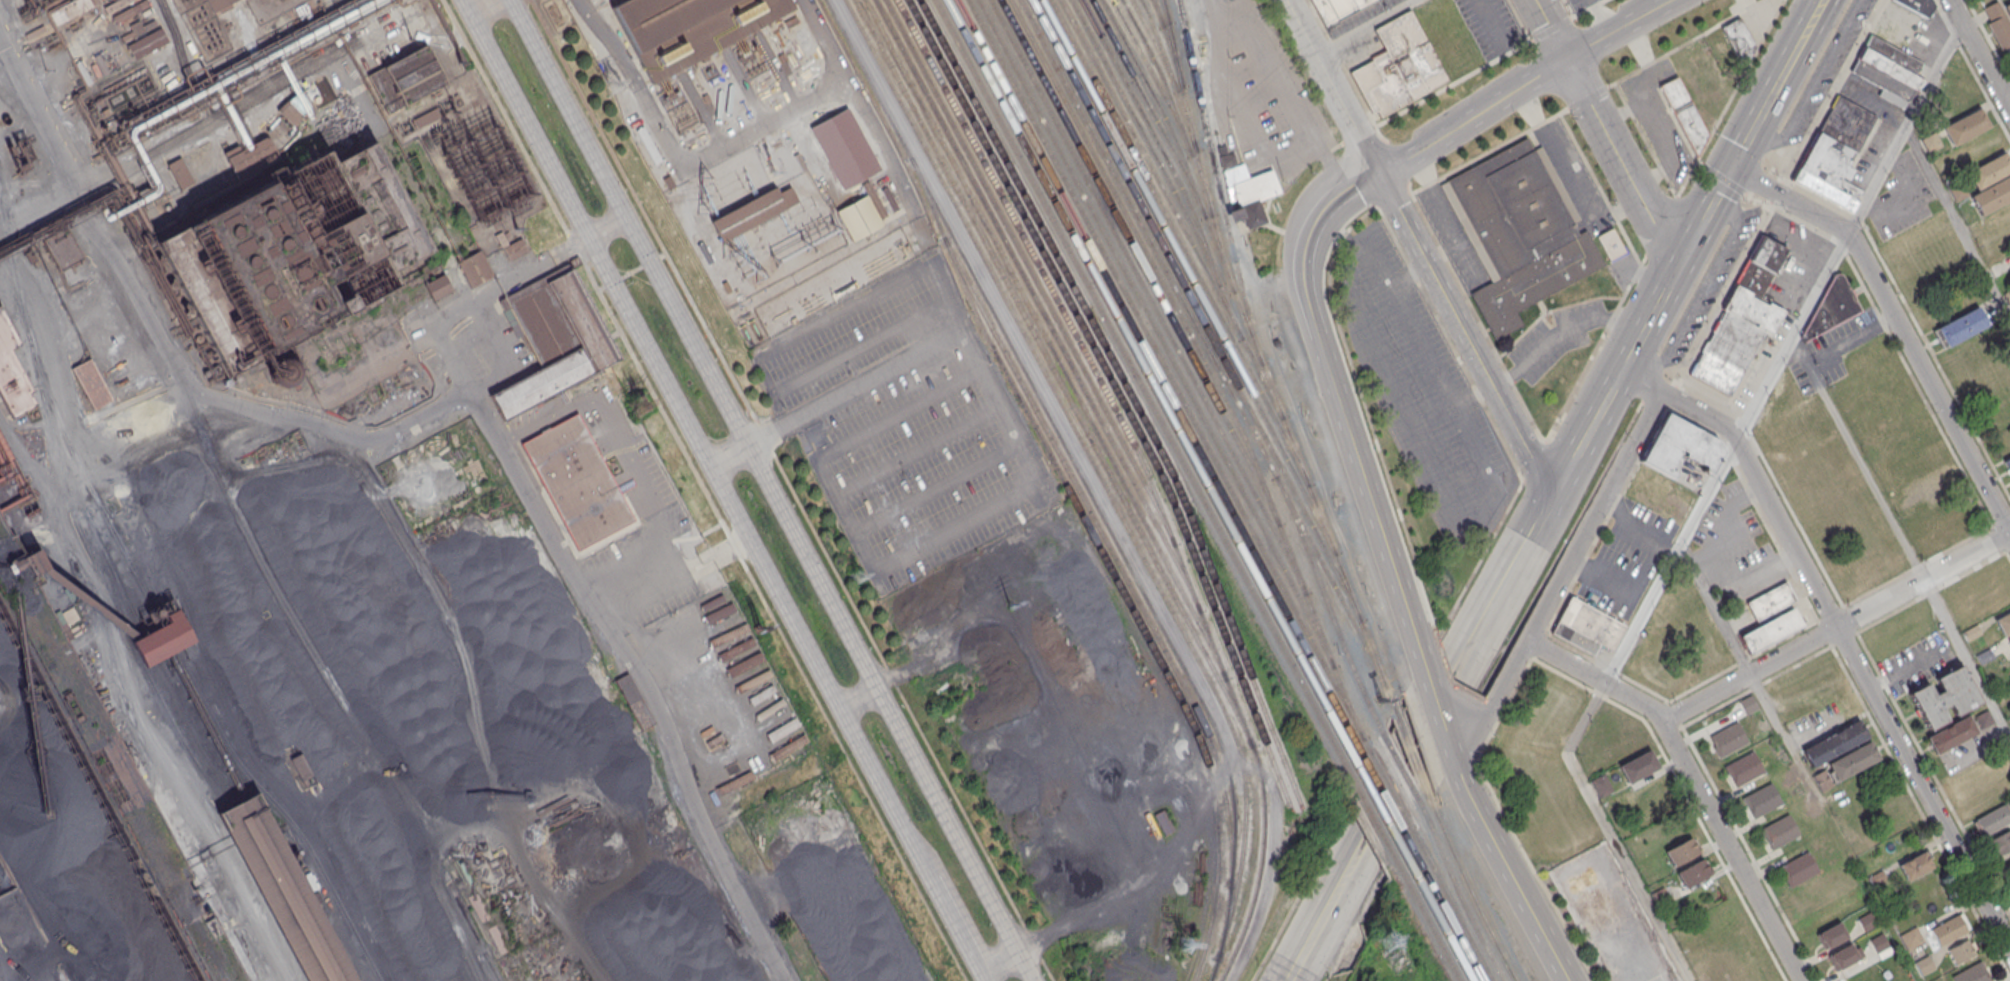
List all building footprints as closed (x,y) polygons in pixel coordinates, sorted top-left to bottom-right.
[(115,1),(117,0),(134,0),(107,14),(103,6),(115,1)] [(111,16),(142,0),(147,0),(150,6),(115,24),(111,16)] [(213,13),(237,0),(206,0),(213,13)] [(788,0),(610,0),(610,3),(646,82),(794,15),(788,0)] [(1326,27),(1376,0),(1311,0),(1326,27)] [(1937,1),(1936,0),(1892,0),(1892,1),(1928,19),(1937,1)] [(2009,47),(2009,2),(1999,7),(1997,2),(1981,9),(1999,51),(2009,47)] [(1448,82),(1411,10),(1374,28),(1385,52),(1350,69),(1375,118),(1448,82)] [(1720,28),(1741,62),(1760,50),(1739,17),(1720,28)] [(131,30),(128,24),(138,18),(142,25),(154,18),(165,40),(130,57),(120,36),(131,30)] [(1850,76),(1910,105),(1922,79),(1917,76),(1923,62),(1869,36),(1850,76)] [(365,75),(424,43),(445,83),(386,115),(365,75)] [(94,59),(93,56),(97,54),(99,53),(109,73),(102,76),(100,71),(89,77),(83,65),(94,59)] [(1692,153),(1711,143),(1679,76),(1659,85),(1692,153)] [(1876,115),(1835,95),(1793,185),(1843,208),(1849,195),(1840,191),(1876,115)] [(276,109),(286,99),(305,117),(295,127),(276,109)] [(415,128),(442,119),(438,108),(411,117),(415,128)] [(1951,147),(1990,128),(1980,108),(1941,127),(1951,147)] [(783,133),(800,167),(792,171),(775,137),(783,133)] [(240,149),(266,135),(280,162),(240,183),(228,160),(226,157),(223,151),(238,144),(240,149)] [(1445,179),(1496,277),(1469,292),(1494,340),(1523,325),(1516,311),(1605,265),(1586,229),(1577,234),(1526,137),(1445,179)] [(226,377),(398,286),(390,270),(431,249),(396,183),(373,141),(331,164),(324,151),(155,242),(226,377)] [(2009,201),(2009,161),(2006,153),(1966,171),(1976,192),(1969,195),(1979,215),(2009,201)] [(166,163),(181,155),(201,193),(186,201),(166,163)] [(873,166),(869,156),(858,159),(861,170),(873,166)] [(1282,193),(1273,169),(1247,178),(1243,166),(1225,172),(1246,230),(1267,222),(1259,201),(1282,193)] [(880,195),(884,204),(892,200),(883,184),(867,192),(871,199),(880,195)] [(785,206),(778,192),(790,186),(797,200),(785,206)] [(710,220),(775,187),(778,192),(785,206),(721,240),(710,220)] [(67,227),(83,259),(59,271),(42,239),(67,227)] [(1594,237),(1608,263),(1627,252),(1613,227),(1594,237)] [(1694,378),(1734,395),(1761,332),(1772,336),(1783,309),(1762,300),(1785,246),(1756,234),(1694,378)] [(493,277),(480,250),(457,262),(471,289),(493,277)] [(503,420),(620,357),(568,261),(504,296),(541,365),(489,394),(503,420)] [(433,301),(453,292),(445,274),(425,283),(433,301)] [(1861,311),(1846,282),(1796,308),(1805,325),(1797,329),(1803,341),(1861,311)] [(1942,349),(1988,329),(1979,309),(1933,328),(1942,349)] [(10,419),(0,401),(0,312),(18,346),(8,352),(30,393),(27,395),(33,406),(10,419)] [(90,359),(71,369),(93,411),(112,401),(90,359)] [(518,442),(576,411),(634,520),(576,550),(518,442)] [(1713,474),(1727,443),(1664,413),(1640,463),(1670,477),(1679,457),(1713,474)] [(36,547),(5,562),(8,567),(10,572),(22,566),(27,576),(40,570),(46,567),(36,547)] [(1746,599),(1754,619),(1796,603),(1788,583),(1746,599)] [(1626,624),(1569,596),(1551,635),(1595,656),(1600,645),(1613,651),(1626,624)] [(705,611),(708,622),(735,614),(731,603),(705,611)] [(177,607),(166,613),(169,619),(162,623),(142,633),(138,636),(131,639),(145,665),(157,659),(170,652),(176,649),(194,639),(177,607)] [(1802,629),(1794,610),(1738,632),(1746,651),(1802,629)] [(2009,631),(2009,610),(1996,613),(2000,634),(2009,631)] [(1926,731),(1980,707),(1962,666),(1934,678),(1939,690),(1933,692),(1929,684),(1909,693),(1926,731)] [(1741,700),(1746,713),(1758,710),(1754,696),(1741,700)] [(1935,756),(1978,736),(1969,718),(1927,737),(1935,756)] [(1708,736),(1719,757),(1749,741),(1738,721),(1708,736)] [(1870,740),(1861,721),(1802,747),(1810,766),(1870,740)] [(1870,740),(1827,764),(1837,783),(1881,759),(1870,740)] [(1628,784),(1660,768),(1650,749),(1618,765),(1628,784)] [(1724,765),(1734,787),(1765,773),(1755,751),(1724,765)] [(292,758),(303,780),(311,776),(301,754),(292,758)] [(1601,798),(1614,791),(1604,773),(1591,780),(1601,798)] [(1753,819),(1782,805),(1771,783),(1743,797),(1753,819)] [(244,794),(233,799),(225,804),(215,808),(307,980),(357,980),(254,788),(244,794)] [(2009,828),(2009,815),(2008,808),(1974,817),(1979,835),(2009,828)] [(1154,815),(1165,834),(1174,829),(1162,810),(1154,815)] [(1760,827),(1769,849),(1800,836),(1790,814),(1760,827)] [(1664,851),(1673,867),(1700,853),(1691,836),(1664,851)] [(1818,874),(1810,852),(1779,865),(1788,886),(1818,874)] [(1898,865),(1906,882),(1933,868),(1925,852),(1898,865)] [(1683,889),(1711,876),(1703,858),(1675,871),(1683,889)] [(1970,932),(1962,915),(1931,928),(1939,946),(1970,932)] [(1817,931),(1824,949),(1848,939),(1841,922),(1817,931)] [(1901,936),(1909,950),(1924,941),(1916,927),(1901,936)] [(1948,950),(1956,965),(1976,953),(1967,939),(1948,950)] [(1835,971),(1860,960),(1853,944),(1828,954),(1835,971)] [(1935,968),(1929,956),(1916,963),(1922,975),(1935,968)] [(1955,980),(1989,980),(1983,963),(1952,973),(1955,980)]
